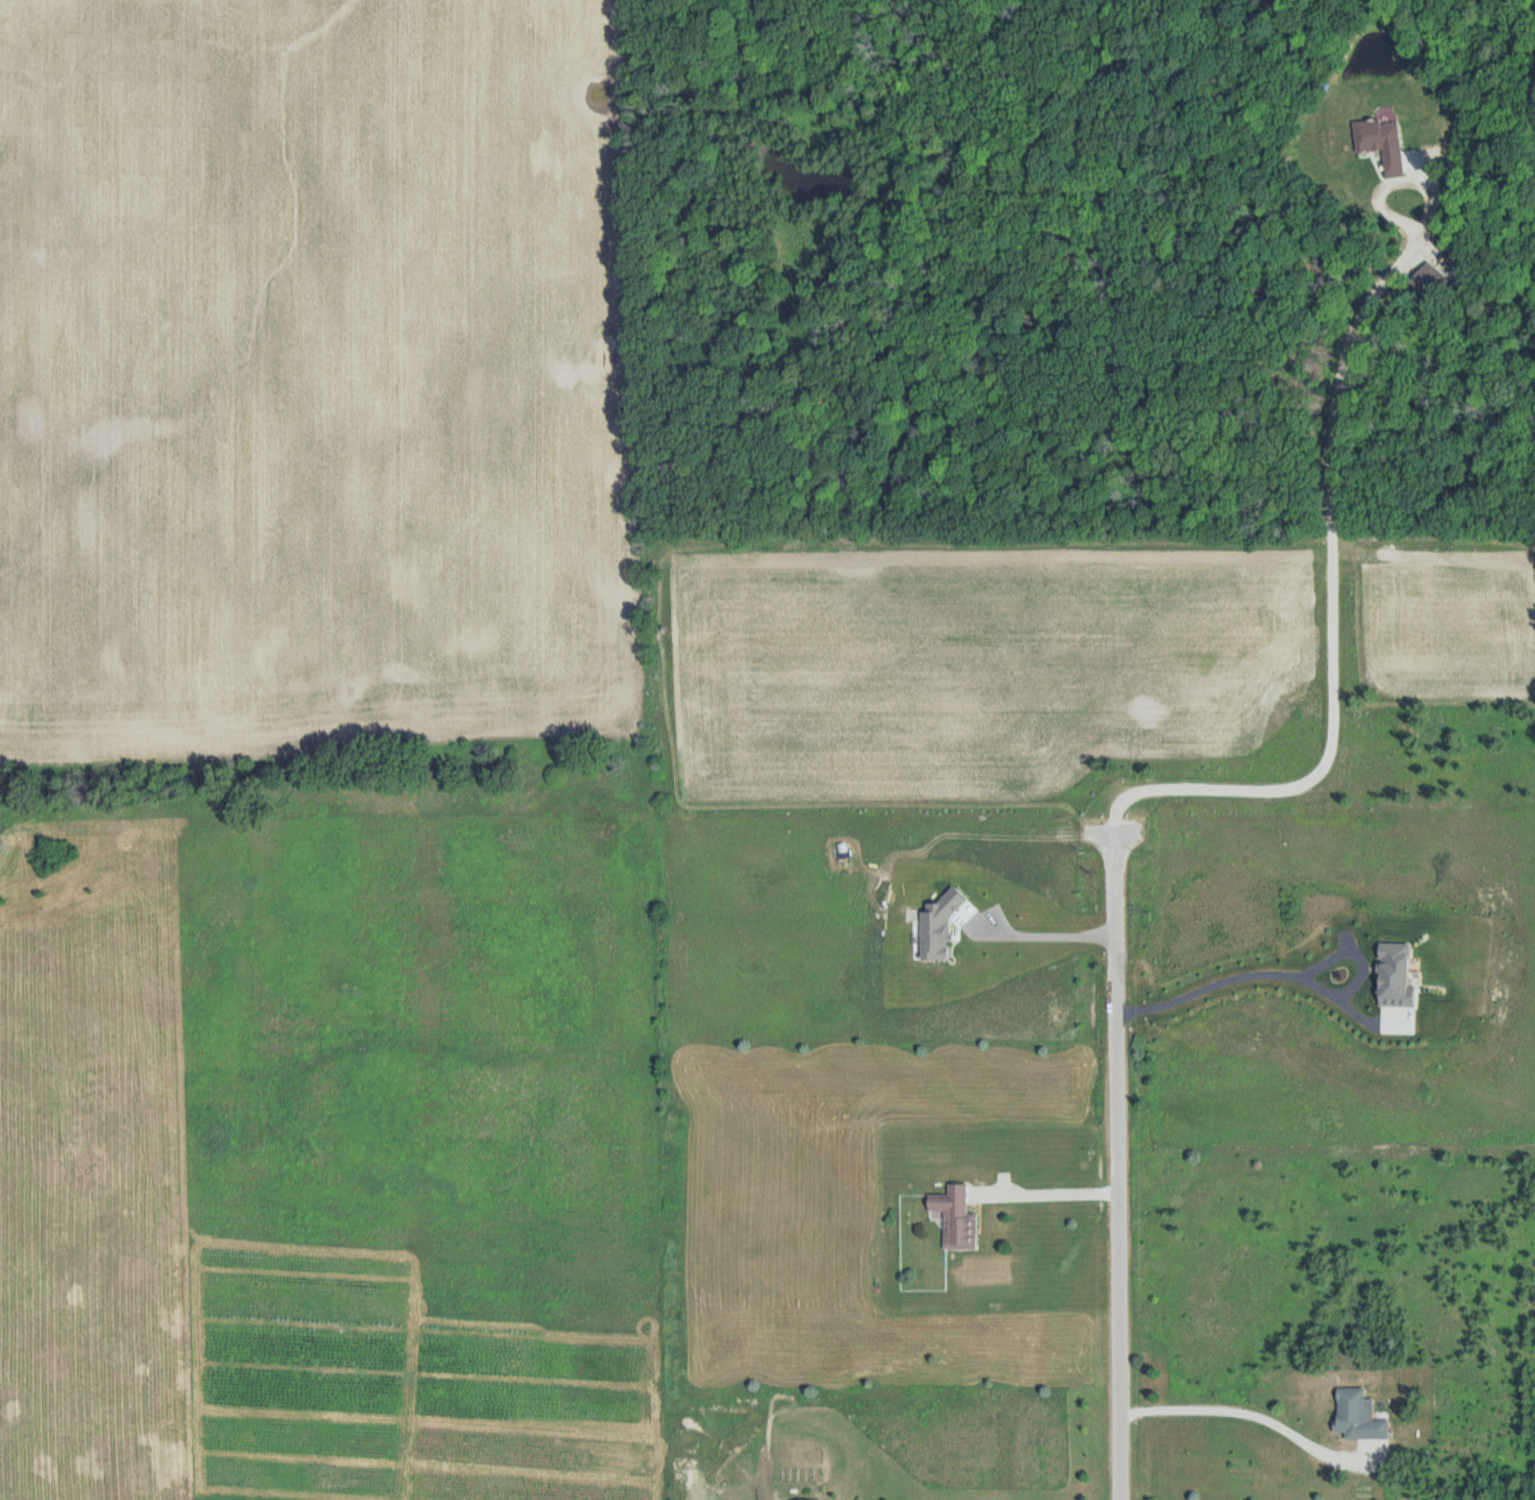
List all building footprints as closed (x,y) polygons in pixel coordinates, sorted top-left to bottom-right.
[(1355,123),(1357,153),(1384,151),(1386,178),(1405,177),(1400,119),(1355,123)] [(969,1215),(969,1184),(950,1183),(950,1195),(931,1195),(931,1212),(945,1212),(945,1249),(978,1250),(978,1215),(969,1215)] [(1347,1439),(1390,1439),(1390,1421),(1375,1421),(1375,1399),(1367,1399),(1367,1388),(1339,1388),(1338,1434),(1347,1434),(1347,1439)]
